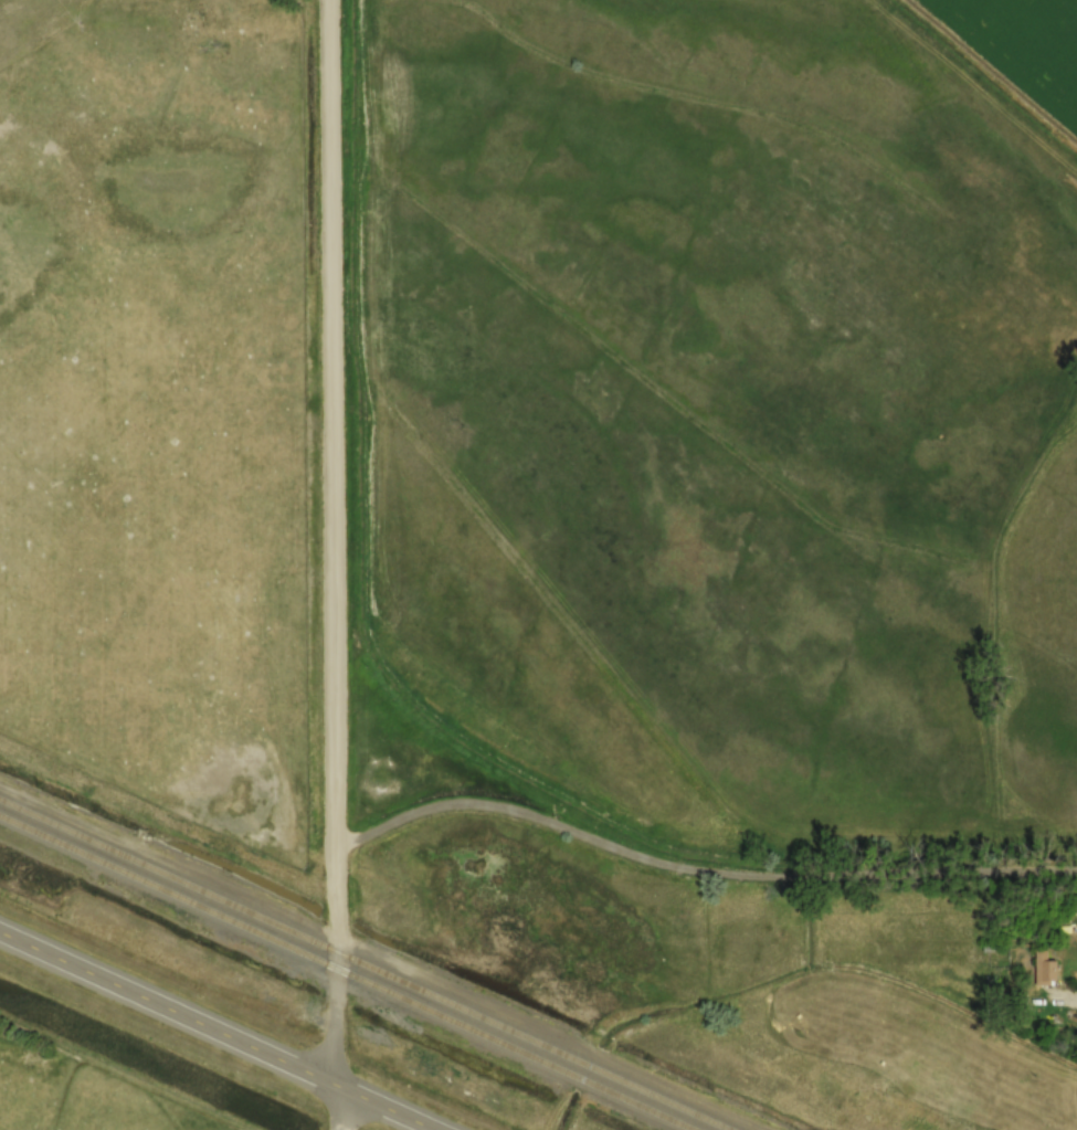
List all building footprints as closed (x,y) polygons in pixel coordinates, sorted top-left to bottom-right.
[(1056,959),(1047,959),(1047,949),(1034,949),(1034,985),(1056,985),(1056,959)]
